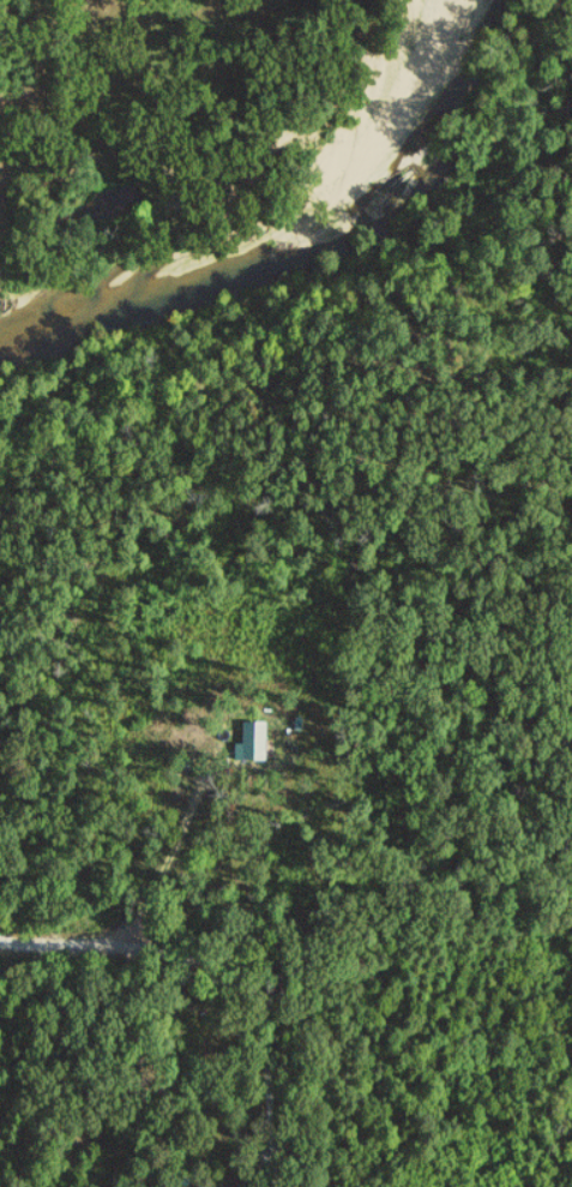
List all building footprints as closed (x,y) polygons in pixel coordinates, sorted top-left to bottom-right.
[(233,762),(264,761),(263,723),(239,723),(240,745),(232,745),(233,762)]
